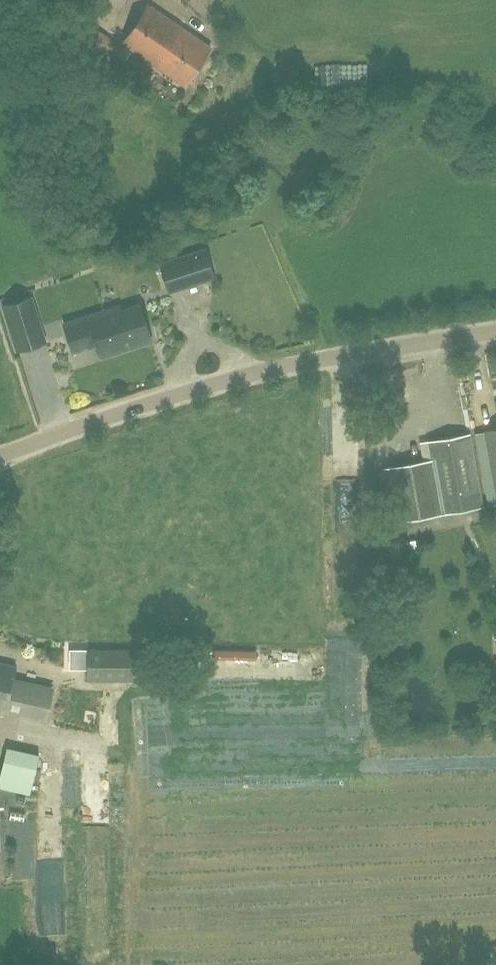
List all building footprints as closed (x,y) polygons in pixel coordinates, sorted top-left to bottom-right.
[(184,84),(210,47),(148,4),(122,42),(184,84)] [(119,67),(130,52),(91,24),(80,39),(119,67)] [(158,263),(163,277),(167,290),(213,274),(204,248),(158,263)] [(18,351),(42,343),(44,342),(29,297),(2,305),(18,351)] [(99,356),(117,350),(150,339),(139,304),(105,316),(103,311),(63,324),(72,351),(95,343),(99,356)] [(486,429),(486,431),(474,433),(487,505),(495,504),(495,427),(486,429)] [(428,440),(431,458),(386,466),(396,521),(482,505),(469,432),(428,440)] [(84,648),(84,681),(160,682),(160,649),(84,648)] [(219,676),(288,677),(289,656),(257,655),(257,665),(245,665),(246,658),(219,657),(219,676)] [(51,689),(13,680),(16,666),(0,663),(0,713),(3,714),(4,711),(44,720),(51,689)] [(36,794),(40,752),(7,748),(2,790),(36,794)]
